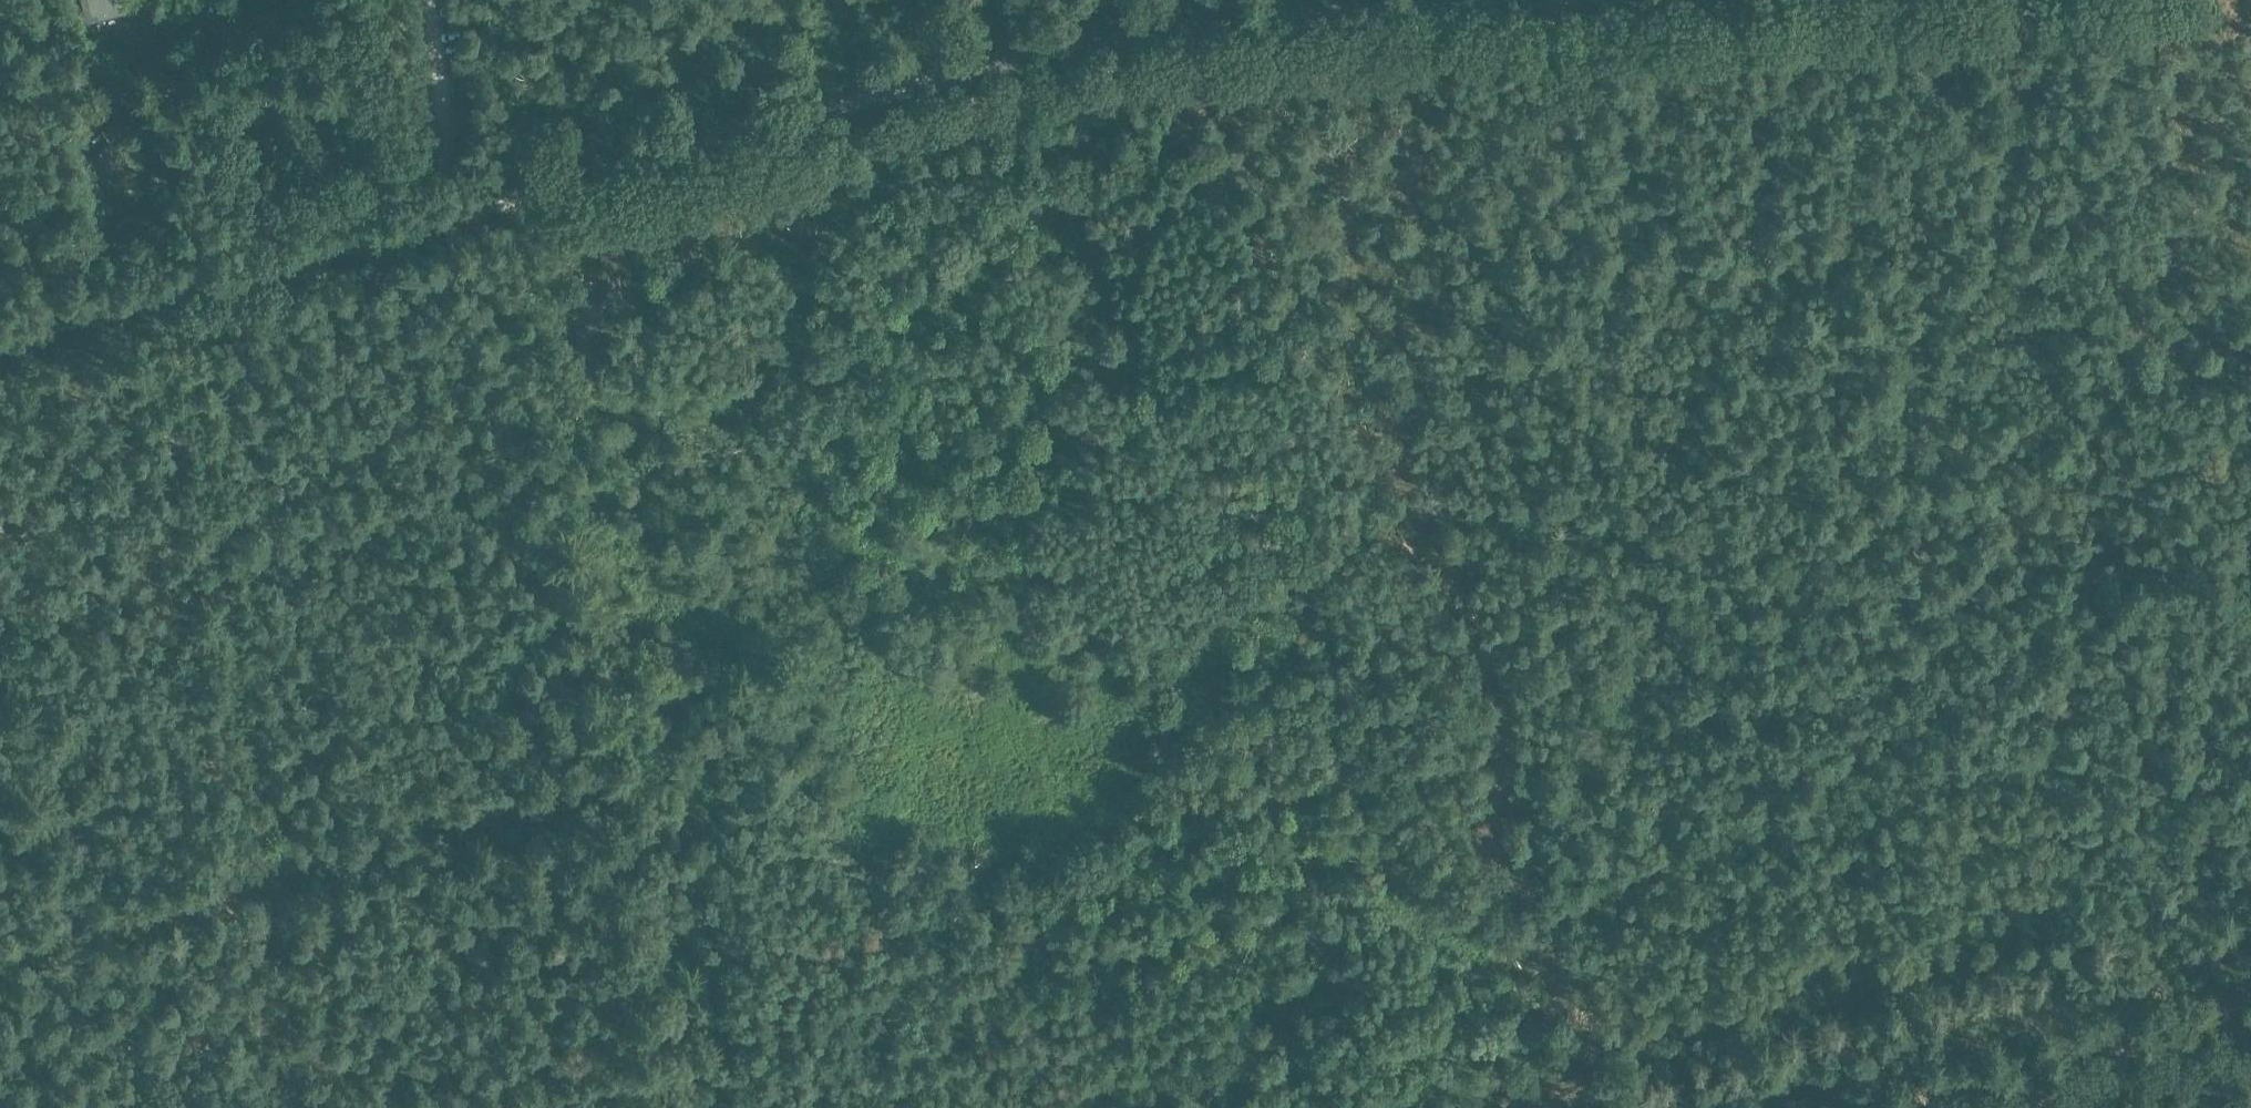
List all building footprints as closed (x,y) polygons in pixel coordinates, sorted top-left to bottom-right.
[(87,19),(125,9),(122,0),(82,0),(87,19)]
